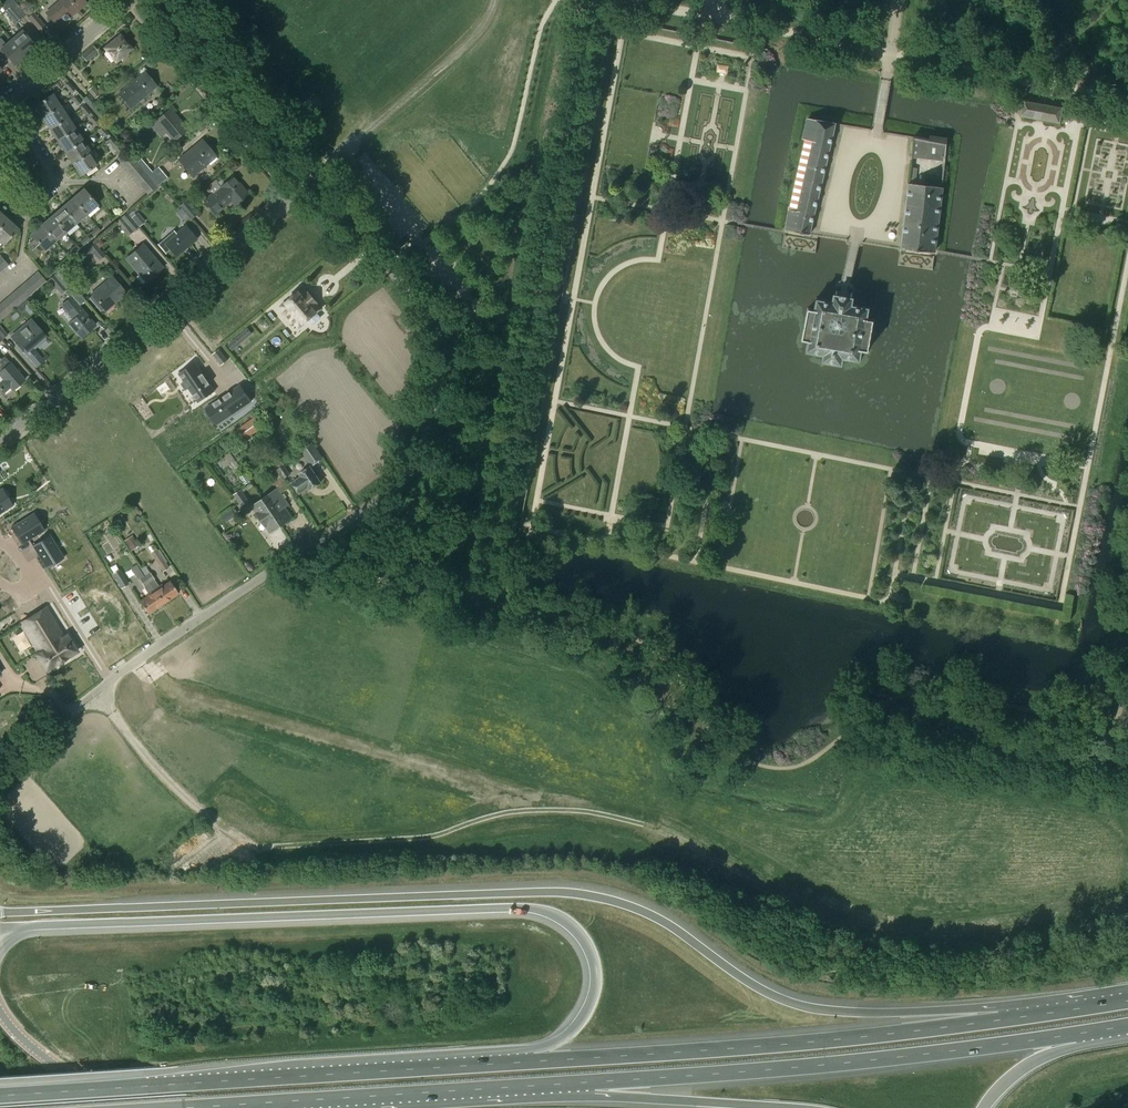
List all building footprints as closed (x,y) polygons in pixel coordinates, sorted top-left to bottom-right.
[(20,19),(26,14),(13,0),(7,0),(0,6),(5,12),(10,7),(20,19)] [(46,13),(53,22),(67,9),(72,15),(86,3),(83,0),(61,0),(46,13)] [(15,23),(20,19),(10,7),(5,12),(15,23)] [(33,12),(27,17),(39,32),(46,27),(33,12)] [(10,40),(24,56),(35,46),(21,30),(10,40)] [(130,49),(120,36),(105,48),(115,61),(119,58),(122,61),(129,55),(127,51),(130,49)] [(3,53),(14,65),(24,56),(10,40),(5,44),(0,38),(0,55),(3,53)] [(81,56),(86,62),(98,52),(93,46),(81,56)] [(119,94),(130,107),(156,86),(144,72),(119,94)] [(75,94),(76,95),(78,93),(69,82),(64,86),(73,96),(75,94)] [(99,93),(92,86),(87,90),(94,98),(99,93)] [(88,93),(87,94),(82,99),(101,121),(107,116),(88,93)] [(42,117),(59,106),(52,94),(34,105),(42,117)] [(75,94),(73,96),(71,98),(77,106),(82,102),(76,95),(75,94)] [(1012,98),(1011,103),(1022,105),(1020,116),(1059,123),(1062,108),(1012,98)] [(86,116),(90,112),(84,105),(80,109),(86,116)] [(59,106),(42,117),(50,129),(67,117),(59,106)] [(173,141),(187,129),(170,109),(151,125),(160,136),(165,132),(173,141)] [(95,127),(99,123),(93,116),(89,119),(95,127)] [(75,129),(67,117),(50,129),(57,140),(75,129)] [(786,230),(810,234),(835,123),(808,118),(803,139),(813,142),(797,211),(789,209),(786,230)] [(104,137),(109,134),(102,126),(98,130),(104,137)] [(75,129),(57,140),(65,152),(82,140),(75,129)] [(913,138),(911,157),(945,161),(947,144),(915,138),(946,143),(946,137),(930,135),(929,138),(913,135),(913,138)] [(123,150),(117,144),(111,137),(107,140),(113,148),(119,154),(123,150)] [(82,140),(65,152),(72,163),(90,152),(82,140)] [(202,140),(178,160),(192,176),(208,162),(210,165),(217,158),(202,140)] [(121,164),(131,155),(127,150),(117,159),(121,164)] [(90,152),(72,163),(80,175),(97,164),(90,152)] [(131,155),(121,164),(125,169),(136,161),(131,155)] [(136,161),(125,169),(130,174),(140,166),(136,161)] [(140,166),(130,174),(134,179),(144,171),(140,166)] [(148,175),(149,176),(153,181),(157,186),(167,178),(158,167),(151,172),(148,175)] [(144,171),(134,179),(139,184),(149,176),(148,175),(145,172),(144,171)] [(149,176),(139,184),(143,190),(153,181),(149,176)] [(248,195),(233,176),(220,187),(217,182),(218,182),(215,179),(207,186),(213,193),(204,201),(215,214),(235,196),(240,201),(248,195)] [(157,186),(153,181),(143,190),(147,195),(157,186)] [(935,252),(943,188),(908,184),(901,248),(935,252)] [(72,198),(86,214),(97,205),(83,189),(72,198)] [(72,198),(62,207),(75,223),(86,214),(72,198)] [(191,219),(197,214),(186,201),(180,206),(191,219)] [(75,223),(62,207),(51,216),(65,232),(75,223)] [(127,236),(137,228),(138,227),(127,212),(115,222),(127,236)] [(131,217),(136,223),(141,219),(136,213),(131,217)] [(51,216),(41,225),(54,241),(65,232),(51,216)] [(100,224),(104,228),(111,221),(107,217),(100,224)] [(0,227),(0,241),(3,244),(17,229),(7,219),(0,227)] [(54,241),(41,225),(30,234),(34,239),(38,244),(44,250),(54,241)] [(97,226),(89,233),(93,237),(100,230),(97,226)] [(176,256),(190,244),(196,239),(185,226),(165,243),(176,256)] [(79,242),(83,246),(90,240),(86,235),(79,242)] [(32,250),(38,244),(34,239),(28,245),(32,250)] [(100,239),(95,244),(99,248),(104,244),(100,239)] [(99,261),(103,257),(105,256),(99,248),(95,244),(93,241),(81,251),(85,256),(91,251),(99,261)] [(72,255),(80,248),(76,244),(69,251),(72,255)] [(126,258),(146,281),(162,268),(142,245),(126,258)] [(3,270),(8,265),(0,255),(0,266),(3,270)] [(59,270),(53,275),(49,279),(60,294),(65,289),(71,284),(59,270)] [(37,271),(32,275),(41,286),(46,281),(37,271)] [(32,275),(27,280),(36,290),(41,286),(32,275)] [(125,293),(111,277),(91,294),(105,310),(125,293)] [(36,290),(27,280),(22,284),(31,294),(36,290)] [(22,284),(17,288),(26,298),(31,294),(22,284)] [(26,298),(17,288),(12,293),(21,303),(26,298)] [(317,303),(308,292),(307,293),(303,288),(281,306),(285,312),(283,314),(292,324),(294,322),(298,327),(309,319),(313,324),(320,318),(316,312),(320,308),(316,304),(317,303)] [(12,293),(7,297),(16,307),(21,303),(12,293)] [(852,305),(853,298),(843,296),(834,295),(832,302),(817,299),(815,310),(807,309),(802,340),(808,341),(806,352),(823,355),(822,362),(842,365),(843,358),(859,361),(861,350),(868,351),(874,320),(867,319),(869,308),(852,305)] [(7,297),(2,301),(11,311),(16,307),(7,297)] [(81,337),(94,325),(95,325),(70,297),(62,305),(74,319),(69,323),(81,337)] [(25,299),(16,307),(20,312),(29,304),(25,299)] [(2,301),(0,303),(0,309),(6,316),(11,311),(2,301)] [(31,347),(45,336),(31,319),(12,335),(16,338),(13,340),(19,346),(21,345),(24,349),(23,350),(36,366),(43,360),(31,347)] [(239,343),(235,339),(229,344),(232,349),(239,343)] [(221,365),(228,360),(219,348),(212,354),(221,365)] [(2,358),(0,356),(0,370),(0,371),(0,389),(3,393),(10,387),(12,390),(24,380),(10,363),(9,363),(4,356),(2,358)] [(197,362),(181,373),(186,381),(192,378),(196,384),(191,388),(201,402),(217,391),(197,362)] [(238,387),(209,407),(220,424),(250,404),(238,387)] [(232,432),(239,443),(250,434),(251,435),(263,427),(255,416),(232,432)] [(311,466),(321,459),(323,458),(312,442),(300,450),(311,466)] [(645,448),(635,451),(637,461),(648,459),(645,448)] [(594,468),(608,470),(611,452),(597,450),(594,468)] [(280,466),(284,464),(287,462),(281,453),(274,457),(280,466)] [(645,476),(648,464),(636,461),(631,484),(640,486),(643,475),(645,476)] [(284,464),(280,466),(277,469),(284,480),(291,475),(284,464)] [(292,482),(300,493),(308,487),(310,490),(321,482),(310,466),(299,474),(301,476),(292,482)] [(263,499),(281,525),(292,517),(284,506),(288,504),(278,488),(263,499)] [(241,506),(247,501),(249,500),(241,489),(233,494),(241,506)] [(591,503),(592,493),(581,491),(580,502),(591,503)] [(281,525),(263,499),(252,506),(270,533),(281,525)] [(224,520),(235,513),(232,507),(220,514),(224,520)] [(34,513),(11,527),(21,544),(44,530),(34,513)] [(49,535),(32,545),(46,568),(63,558),(49,535)] [(132,536),(124,541),(129,548),(137,544),(132,536)] [(162,572),(168,568),(169,567),(156,548),(149,552),(162,572)] [(128,583),(123,576),(119,570),(113,574),(121,587),(128,583)] [(140,570),(134,574),(138,579),(143,575),(140,570)] [(149,572),(144,575),(162,603),(178,593),(170,581),(163,585),(162,584),(159,586),(149,572)] [(144,575),(139,579),(144,586),(144,588),(148,594),(145,595),(146,597),(139,601),(147,613),(162,603),(144,575)] [(36,654),(46,670),(76,651),(67,636),(64,637),(46,607),(19,623),(38,653),(36,654)]
